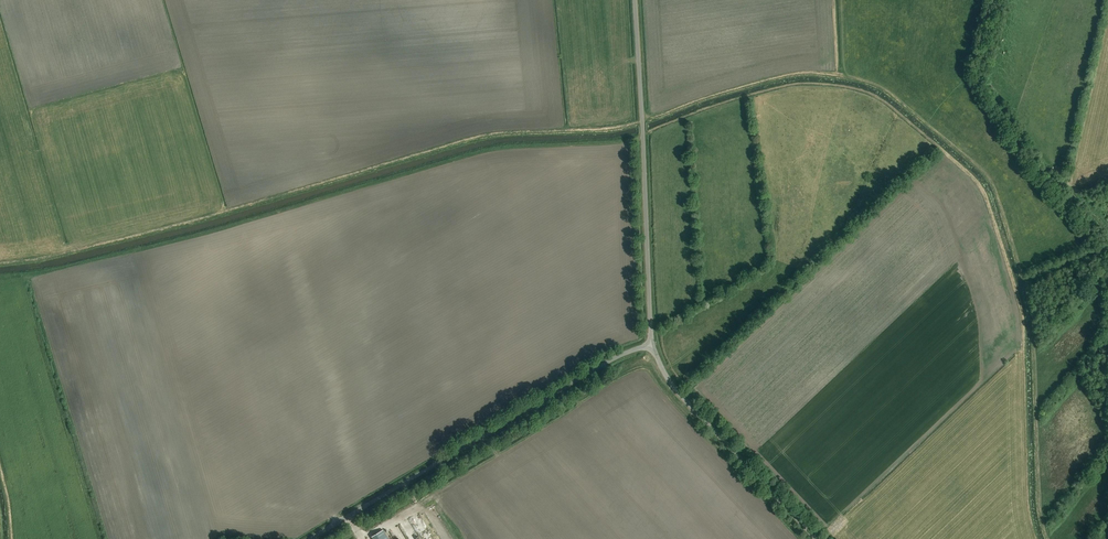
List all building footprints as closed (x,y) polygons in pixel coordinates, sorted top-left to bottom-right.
[(373,538),(388,538),(383,530),(371,537),(373,538)]
